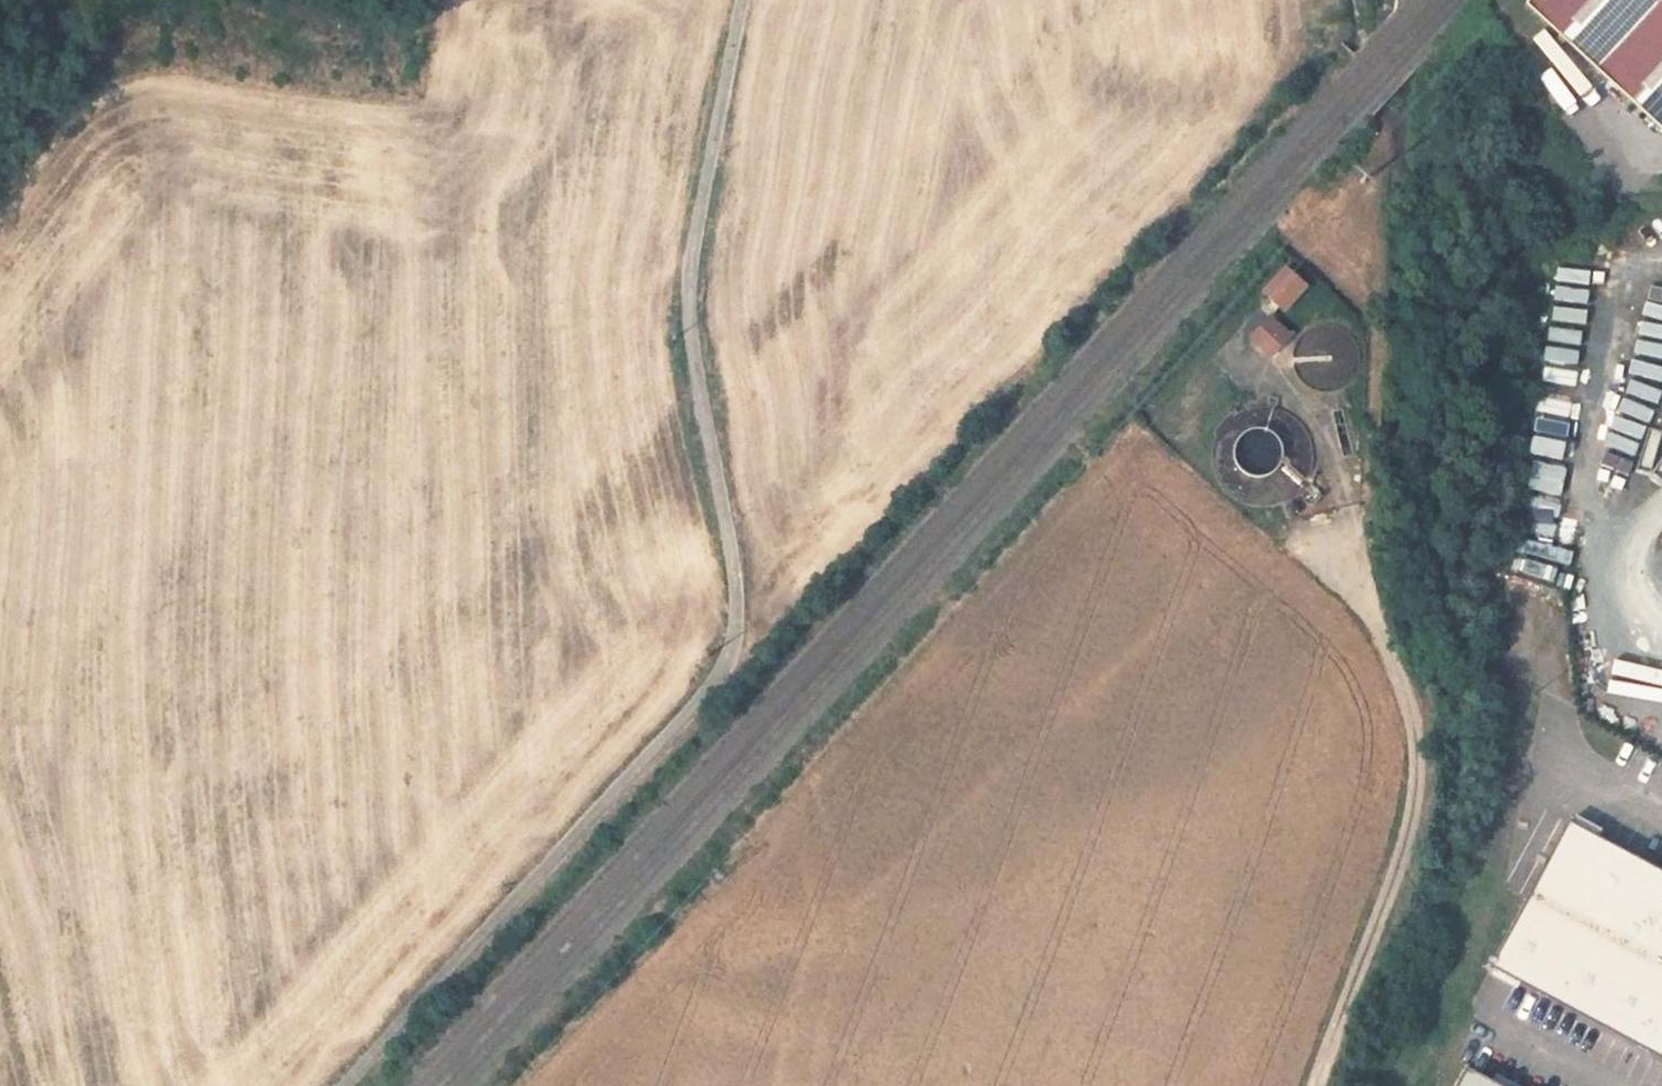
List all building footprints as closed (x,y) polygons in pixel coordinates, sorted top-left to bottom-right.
[(1534,7),(1661,125),(1661,0),(1541,0),(1534,7)] [(1292,269),(1268,293),(1290,314),(1316,287),(1292,269)] [(1296,336),(1274,317),(1251,340),(1275,357),(1296,336)] [(1603,680),(1618,681),(1620,606),(1606,605),(1603,680)] [(1574,823),(1496,966),(1661,1053),(1661,869),(1574,823)] [(1473,1075),(1467,1085),(1495,1085),(1473,1075)]
